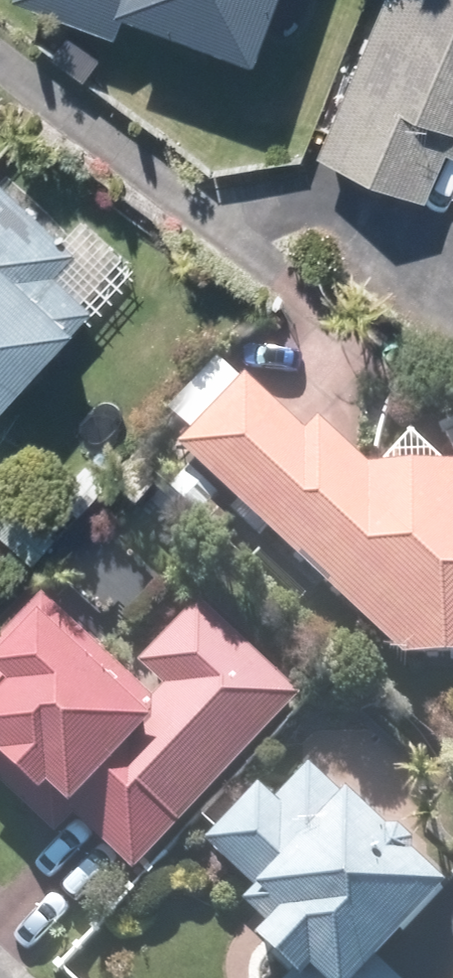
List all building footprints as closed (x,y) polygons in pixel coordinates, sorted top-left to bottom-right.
[(7,2),(111,36),(118,15),(251,59),(271,0),(8,0),(7,2)] [(418,199),(445,140),(452,144),(452,0),(378,0),(310,150),(418,199)] [(58,241),(0,184),(0,391),(92,299),(84,291),(116,259),(78,221),(58,241)] [(189,468),(166,491),(217,539),(239,516),(396,665),(452,664),(452,478),(409,436),(368,479),(314,429),(304,440),(245,384),(238,392),(212,367),(164,418),(189,443),(177,456),(189,468)] [(110,548),(70,519),(33,568),(74,598),(110,548)] [(60,827),(120,885),(300,701),(198,601),(122,678),(91,647),(51,643),(34,626),(0,661),(0,792),(48,839),(60,827)] [(257,792),(212,840),(244,870),(233,883),(250,898),(237,912),(265,938),(252,952),(281,977),(396,977),(379,962),(442,893),(305,769),(272,805),(257,792)]
